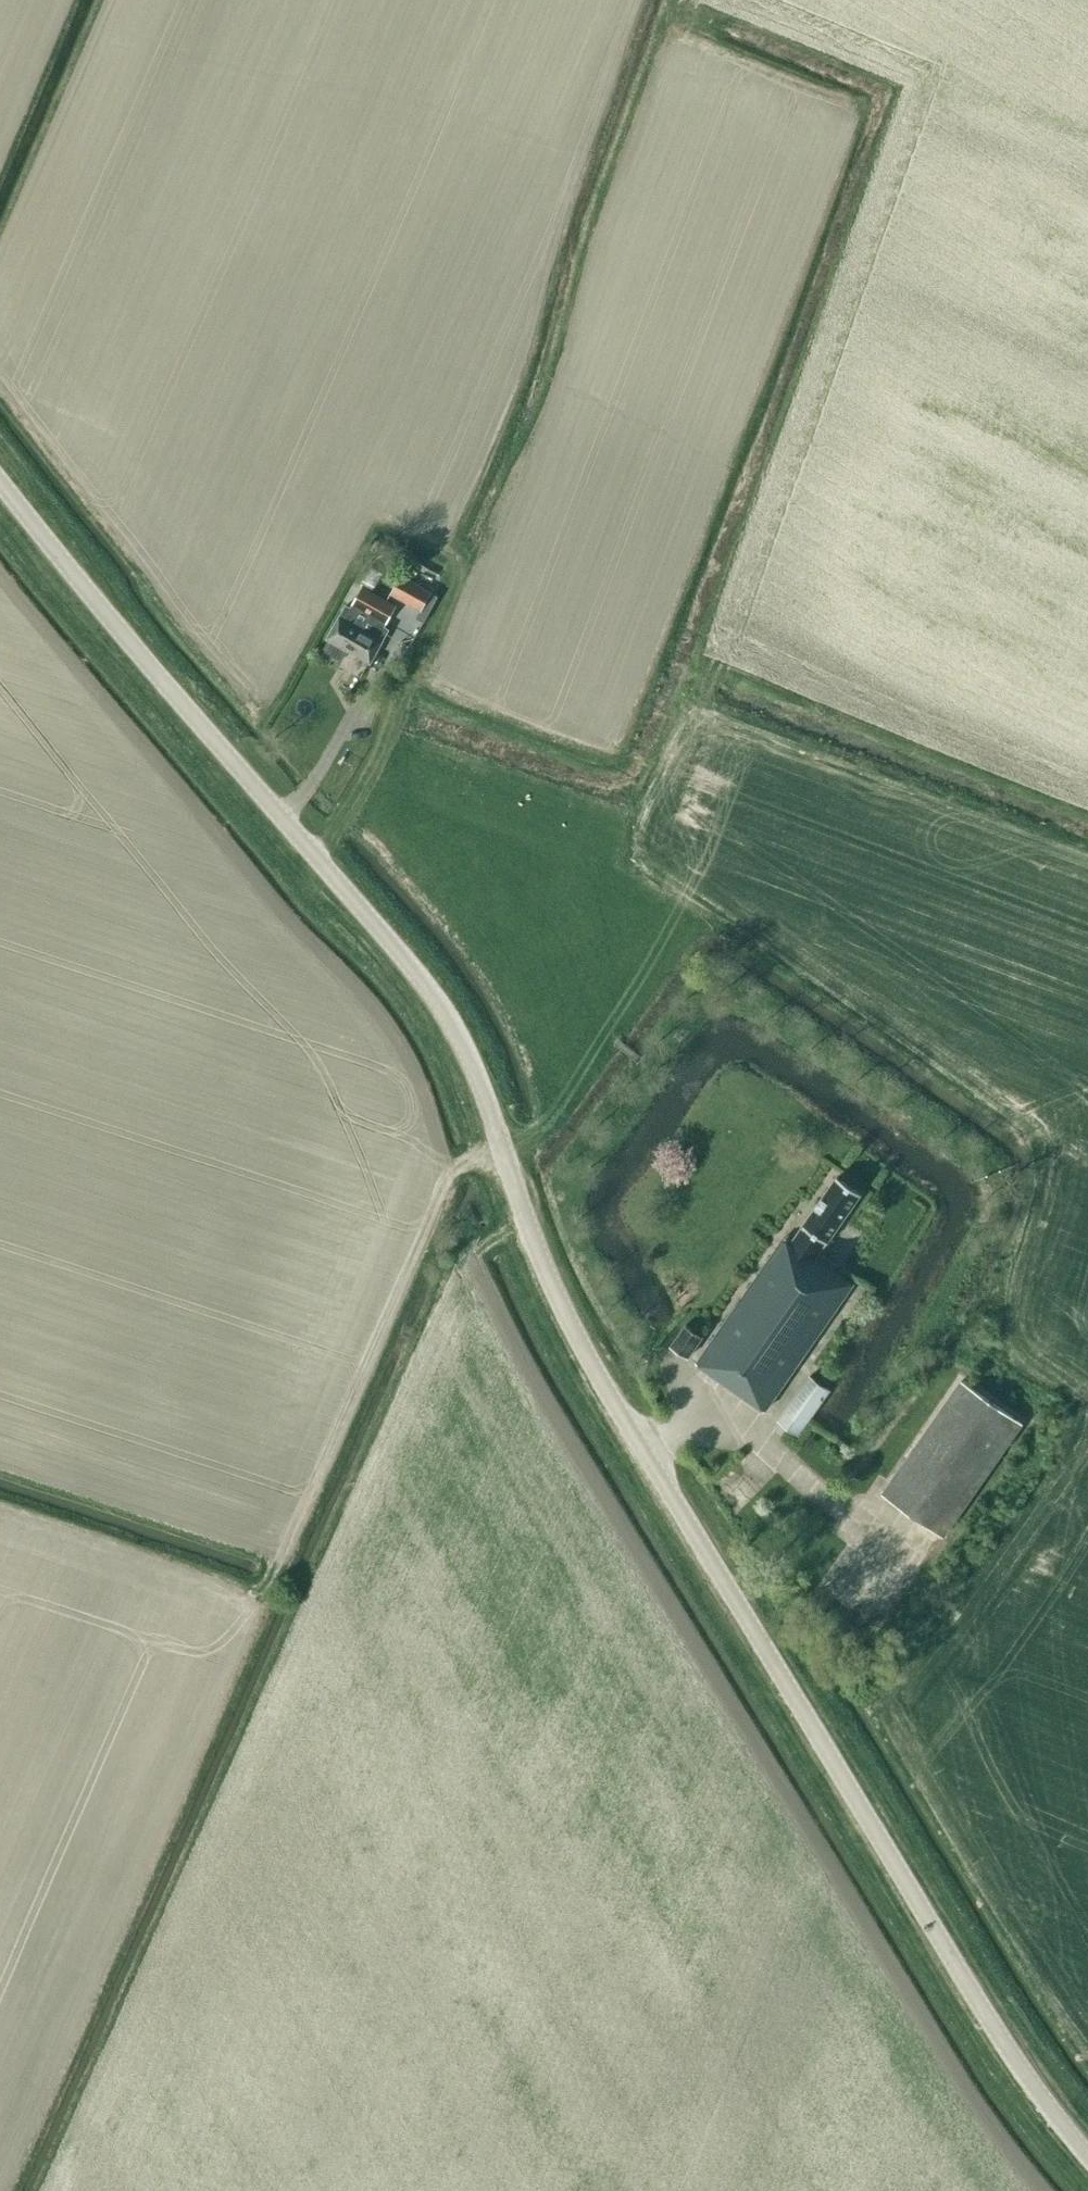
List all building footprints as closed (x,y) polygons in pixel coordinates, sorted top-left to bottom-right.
[(402,575),(391,594),(421,610),(432,592),(402,575)] [(352,604),(356,605),(354,609),(346,605),(327,639),(329,639),(324,648),(326,653),(338,660),(344,658),(348,650),(370,662),(388,629),(380,624),(383,621),(387,623),(396,606),(362,587),(352,604)] [(784,1236),(696,1361),(766,1410),(854,1285),(814,1256),(860,1192),(838,1176),(791,1241),(784,1236)] [(671,1344),(688,1356),(702,1336),(685,1324),(671,1344)] [(779,1419),(800,1434),(830,1389),(810,1375),(779,1419)] [(882,1493),(943,1536),(1022,1423),(961,1380),(882,1493)]
